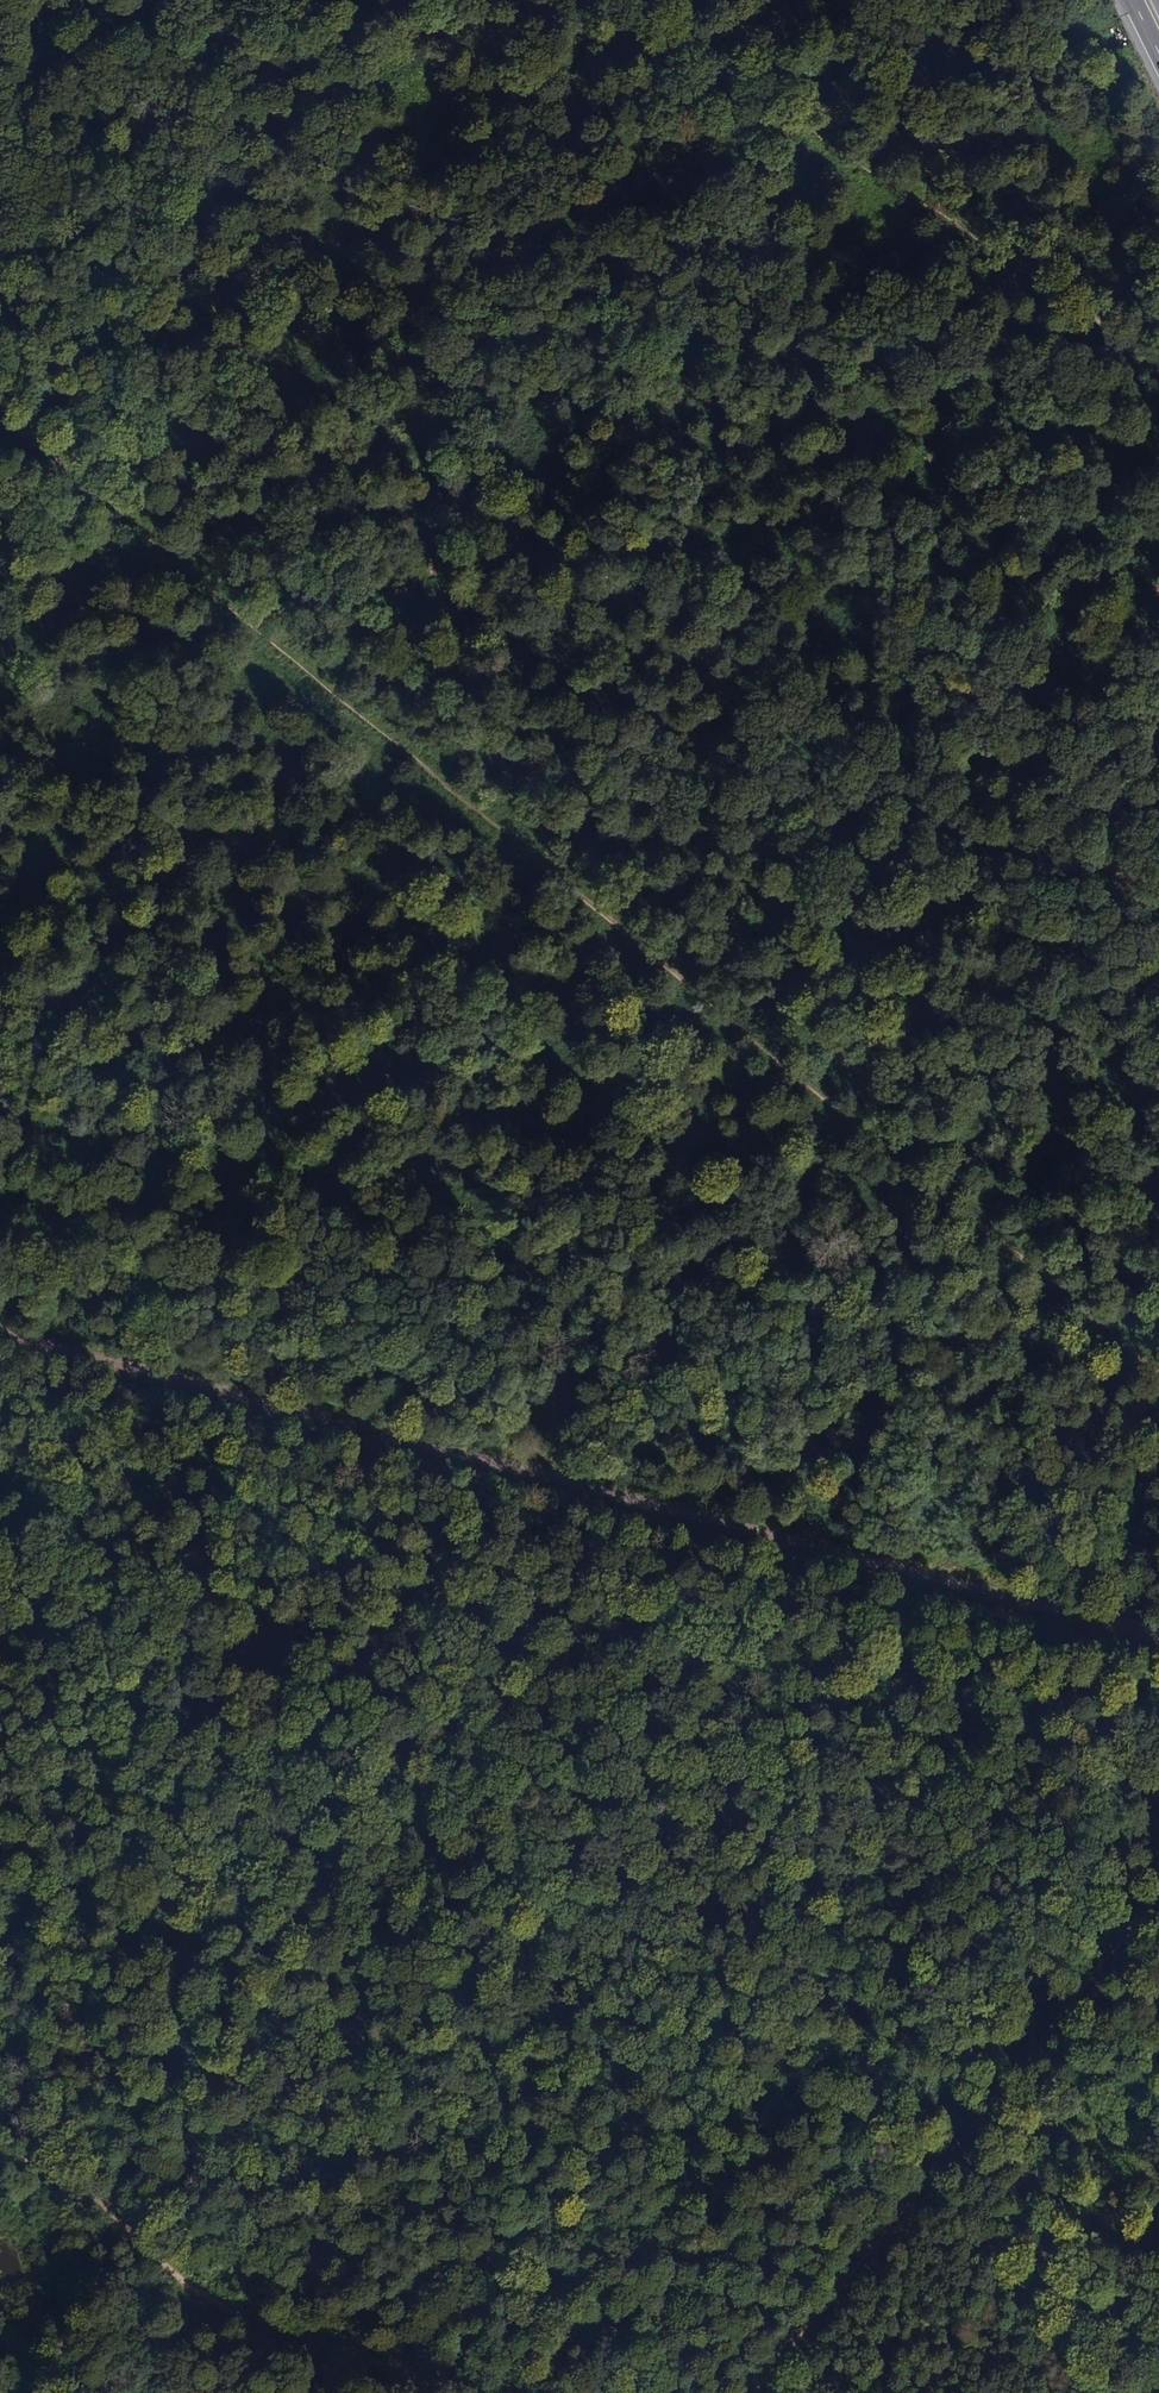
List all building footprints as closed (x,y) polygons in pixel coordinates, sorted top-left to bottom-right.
[(1120,16),(1133,11),(1129,0),(1115,0),(1120,16)]
